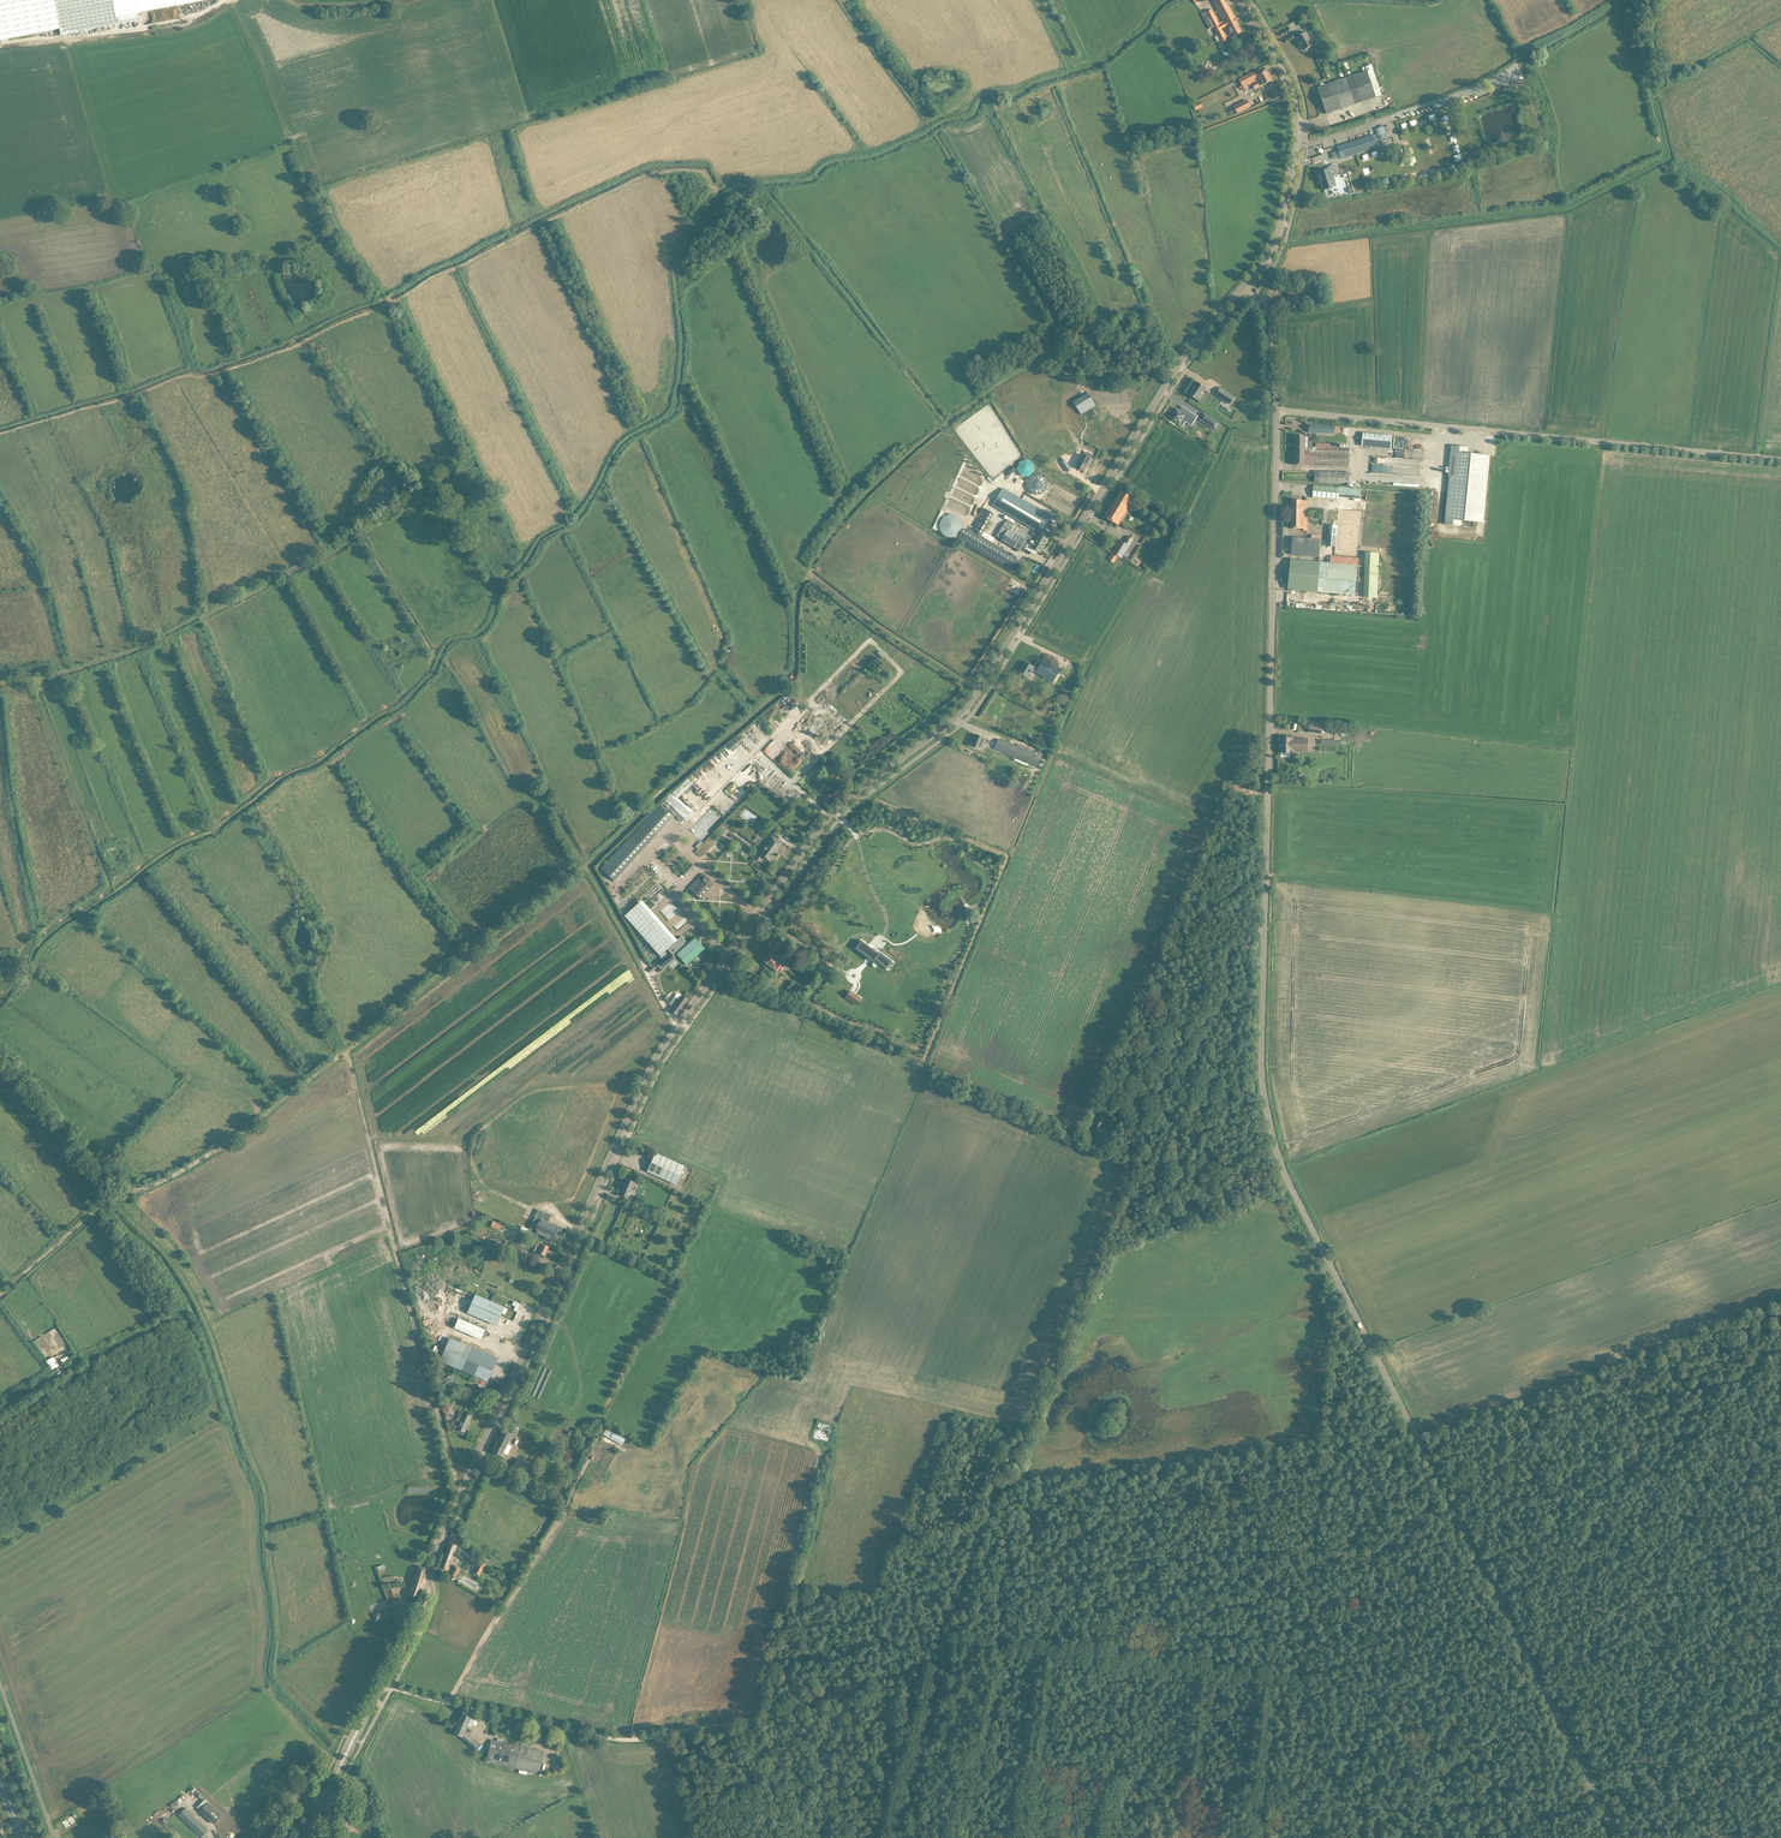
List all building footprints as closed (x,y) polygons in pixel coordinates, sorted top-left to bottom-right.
[(59,29),(54,0),(0,0),(0,40),(59,29)] [(59,29),(60,35),(139,20),(137,12),(201,0),(54,0),(59,29)] [(1234,16),(1229,7),(1228,7),(1224,0),(1215,0),(1213,1),(1224,21),(1223,22),(1223,23),(1220,25),(1211,10),(1202,14),(1210,29),(1213,27),(1222,43),(1227,40),(1221,29),(1227,26),(1228,29),(1228,30),(1229,33),(1231,32),(1233,37),(1241,32),(1238,25),(1239,25),(1234,16)] [(1307,32),(1302,34),(1297,37),(1304,50),(1314,45),(1307,32)] [(1199,68),(1202,75),(1208,72),(1204,65),(1199,68)] [(1373,69),(1323,86),(1318,88),(1326,114),(1382,95),(1373,69)] [(1256,71),(1239,80),(1244,89),(1252,85),(1255,89),(1272,80),(1267,71),(1260,75),(1259,74),(1258,75),(1256,71)] [(1251,106),(1247,100),(1238,105),(1241,111),(1251,106)] [(1384,126),(1376,129),(1378,136),(1386,133),(1384,126)] [(1337,147),(1339,153),(1341,159),(1377,147),(1373,135),(1337,147)] [(1334,185),(1336,184),(1333,175),(1334,175),(1332,168),(1316,173),(1319,173),(1324,190),(1334,187),(1334,185)] [(1315,289),(1303,290),(1303,299),(1315,299),(1315,289)] [(1298,292),(1287,292),(1287,300),(1299,300),(1298,292)] [(1192,390),(1189,395),(1198,401),(1202,396),(1201,395),(1206,388),(1197,381),(1191,389),(1192,390)] [(1235,397),(1221,387),(1216,394),(1230,404),(1235,397)] [(1088,393),(1074,402),(1082,415),(1096,406),(1088,393)] [(1197,417),(1182,407),(1180,411),(1176,409),(1171,418),(1180,424),(1184,417),(1193,423),(1197,417)] [(1219,423),(1204,414),(1200,419),(1215,429),(1219,423)] [(1309,424),(1309,432),(1335,434),(1336,426),(1309,424)] [(1363,433),(1361,446),(1391,449),(1392,436),(1363,433)] [(1295,436),(1294,465),(1312,465),(1349,465),(1349,448),(1337,448),(1337,444),(1316,443),(1316,447),(1305,447),(1306,436),(1295,436)] [(1393,457),(1424,460),(1424,450),(1412,449),(1413,438),(1394,437),(1393,457)] [(1449,477),(1444,524),(1461,526),(1462,520),(1484,522),(1490,455),(1468,453),(1469,447),(1451,445),(1448,477),(1449,477)] [(1077,466),(1085,470),(1089,464),(1090,464),(1092,460),(1091,459),(1093,455),(1087,451),(1085,455),(1083,455),(1077,466)] [(1429,467),(1388,465),(1388,457),(1371,456),(1371,463),(1369,463),(1368,473),(1428,476),(1429,467)] [(1017,467),(1017,468),(1017,469),(1017,470),(1018,471),(1018,472),(1018,473),(1019,473),(1019,474),(1020,474),(1020,475),(1021,475),(1021,476),(1023,477),(1024,477),(1025,477),(1026,477),(1027,477),(1028,477),(1029,477),(1030,476),(1031,475),(1032,475),(1032,474),(1033,474),(1033,473),(1034,473),(1034,472),(1034,471),(1034,470),(1035,470),(1035,469),(1035,468),(1035,467),(1034,466),(1034,465),(1034,464),(1033,463),(1033,462),(1032,462),(1032,461),(1031,461),(1030,460),(1029,460),(1028,460),(1027,459),(1026,459),(1025,459),(1024,459),(1024,460),(1023,460),(1022,460),(1021,460),(1021,461),(1020,461),(1020,462),(1019,462),(1019,463),(1018,464),(1018,465),(1017,466),(1017,467)] [(1065,460),(1061,463),(1068,473),(1072,470),(1065,460)] [(1315,471),(1315,482),(1348,483),(1349,472),(1315,471)] [(1314,485),(1312,498),(1338,500),(1339,487),(1314,485)] [(1003,488),(993,505),(1041,534),(1051,516),(1003,488)] [(1105,516),(1110,520),(1118,525),(1134,498),(1121,490),(1105,516)] [(1307,509),(1308,501),(1302,500),(1292,500),(1292,509),(1304,509),(1307,509)] [(985,508),(972,530),(981,535),(994,514),(985,508)] [(1307,531),(1307,509),(1304,509),(1292,509),(1291,528),(1303,529),(1303,530),(1307,531)] [(940,525),(940,526),(940,527),(940,528),(940,529),(941,530),(941,531),(942,532),(943,533),(943,534),(944,535),(945,535),(946,536),(947,536),(947,537),(948,537),(949,537),(950,537),(951,537),(952,537),(953,537),(954,537),(955,537),(956,536),(957,536),(958,535),(959,535),(959,534),(960,533),(961,532),(962,531),(962,530),(962,529),(963,528),(963,527),(963,526),(963,525),(963,524),(962,523),(962,522),(962,521),(961,520),(961,519),(960,519),(959,518),(959,517),(958,517),(957,516),(956,516),(955,515),(954,515),(953,515),(952,514),(951,514),(950,514),(949,515),(948,515),(947,515),(947,516),(946,516),(945,517),(944,517),(943,518),(943,519),(942,519),(942,520),(941,521),(941,522),(940,523),(940,524),(940,525)] [(1030,541),(1009,529),(1003,540),(1023,552),(1028,543),(1030,541)] [(971,531),(964,543),(1017,574),(1024,561),(971,531)] [(1040,552),(1047,539),(1040,534),(1038,539),(1035,543),(1030,540),(1030,541),(1028,543),(1033,546),(1033,547),(1040,552)] [(1335,546),(1336,535),(1329,534),(1327,534),(1326,546),(1335,546)] [(1120,540),(1112,553),(1121,558),(1135,536),(1133,535),(1131,538),(1128,536),(1124,542),(1120,540)] [(1291,554),(1319,557),(1321,535),(1312,535),(1311,539),(1292,537),(1291,554)] [(1363,597),(1377,598),(1379,553),(1365,553),(1363,597)] [(1330,556),(1330,563),(1358,566),(1359,559),(1330,556)] [(1316,571),(1316,561),(1289,560),(1287,582),(1300,582),(1300,581),(1305,581),(1306,574),(1309,574),(1310,570),(1316,571)] [(1043,660),(1036,672),(1052,682),(1060,670),(1043,660)] [(1019,672),(1024,675),(1028,677),(1034,667),(1025,661),(1019,672)] [(1059,675),(1054,683),(1070,693),(1075,685),(1059,675)] [(992,702),(985,714),(991,718),(998,706),(992,702)] [(1310,721),(1308,732),(1321,734),(1323,722),(1310,721)] [(972,744),(977,746),(981,748),(983,742),(988,744),(990,740),(976,734),(972,744)] [(1281,737),(1280,745),(1280,752),(1281,752),(1281,757),(1290,757),(1290,753),(1293,753),(1293,750),(1308,750),(1308,738),(1293,738),(1281,737)] [(727,745),(733,752),(740,745),(735,739),(727,745)] [(999,739),(994,749),(1024,761),(1028,751),(999,739)] [(1029,753),(1026,760),(1035,764),(1036,760),(1039,761),(1041,758),(1029,753)] [(1017,775),(1013,785),(1024,791),(1029,780),(1017,775)] [(674,792),(679,798),(695,783),(690,777),(674,792)] [(675,811),(676,810),(686,820),(693,813),(674,792),(665,800),(675,811)] [(659,804),(629,837),(643,849),(673,816),(659,804)] [(756,825),(762,829),(767,821),(762,817),(756,825)] [(771,834),(776,837),(779,839),(781,836),(774,831),(771,834)] [(764,856),(769,860),(775,852),(774,851),(780,843),(772,836),(763,848),(760,853),(759,853),(755,858),(760,861),(764,856)] [(629,837),(601,868),(614,880),(643,849),(629,837)] [(418,868),(425,875),(431,867),(424,861),(418,868)] [(681,873),(685,877),(694,866),(691,863),(681,873)] [(703,874),(689,889),(696,895),(700,899),(704,895),(714,884),(710,880),(703,874)] [(676,954),(687,945),(684,942),(686,941),(682,936),(674,942),(639,903),(624,916),(660,955),(667,949),(670,952),(674,956),(677,954),(676,954)] [(690,942),(687,945),(676,954),(677,954),(686,965),(705,949),(695,938),(690,942)] [(776,945),(785,951),(789,945),(780,939),(776,945)] [(861,941),(856,948),(870,959),(872,957),(885,967),(886,965),(887,966),(889,963),(888,963),(890,960),(880,952),(879,953),(875,949),(876,949),(875,948),(874,950),(861,941)] [(657,964),(658,964),(661,960),(667,966),(676,958),(674,956),(670,952),(657,964)] [(764,961),(769,965),(773,967),(776,970),(780,964),(781,965),(784,962),(785,963),(785,962),(790,965),(794,960),(784,953),(780,958),(774,953),(772,956),(769,954),(764,961)] [(861,991),(870,995),(877,982),(868,977),(861,991)] [(850,990),(845,997),(857,1005),(863,998),(850,990)] [(675,997),(673,999),(669,1004),(673,1007),(670,1011),(676,1015),(688,1000),(682,996),(679,1000),(675,997)] [(1106,1094),(1103,1100),(1112,1105),(1115,1098),(1106,1094)] [(1110,1109),(1101,1105),(1099,1109),(1108,1113),(1110,1109)] [(1100,1130),(1105,1119),(1100,1116),(1099,1117),(1099,1116),(1094,1127),(1095,1127),(1094,1127),(1100,1130)] [(684,1166),(655,1153),(647,1171),(676,1184),(684,1166)] [(623,1188),(620,1194),(625,1196),(627,1197),(630,1191),(634,1182),(627,1179),(623,1188)] [(492,1195),(490,1204),(493,1205),(493,1203),(502,1205),(503,1201),(500,1201),(501,1196),(492,1195)] [(516,1217),(521,1220),(527,1211),(521,1207),(516,1217)] [(536,1216),(533,1221),(538,1223),(535,1231),(546,1236),(545,1238),(555,1242),(558,1236),(558,1235),(561,1228),(557,1227),(558,1226),(536,1216)] [(494,1221),(490,1227),(499,1230),(502,1224),(494,1221)] [(512,1242),(510,1248),(521,1253),(523,1247),(512,1242)] [(534,1251),(533,1253),(538,1256),(539,1253),(544,1255),(549,1246),(543,1244),(542,1243),(538,1242),(534,1251)] [(475,1294),(468,1312),(496,1325),(504,1307),(475,1294)] [(517,1305),(515,1309),(518,1311),(522,1303),(515,1300),(513,1304),(517,1305)] [(460,1317),(456,1328),(484,1339),(488,1329),(460,1317)] [(450,1338),(440,1360),(457,1367),(478,1377),(487,1381),(497,1359),(492,1356),(466,1345),(450,1338)] [(54,1357),(47,1361),(52,1369),(58,1365),(54,1357)] [(440,1383),(442,1390),(456,1385),(454,1378),(440,1383)] [(691,1395),(684,1391),(677,1401),(684,1406),(691,1395)] [(442,1401),(443,1401),(447,1403),(448,1402),(448,1403),(448,1404),(449,1404),(450,1404),(451,1403),(451,1402),(450,1401),(449,1401),(448,1401),(450,1397),(444,1395),(443,1398),(442,1398),(441,1399),(441,1400),(442,1401)] [(461,1411),(455,1425),(452,1430),(460,1434),(461,1430),(465,1432),(472,1416),(464,1412),(461,1411)] [(634,1441),(606,1427),(603,1434),(631,1448),(634,1441)] [(492,1451),(498,1454),(506,1458),(512,1445),(507,1443),(511,1434),(502,1429),(492,1451)] [(513,1467),(524,1472),(528,1474),(532,1466),(517,1459),(513,1467)] [(448,1570),(451,1571),(450,1574),(456,1577),(460,1568),(454,1565),(452,1568),(449,1566),(452,1560),(451,1560),(457,1543),(449,1540),(446,1547),(447,1547),(440,1567),(448,1570)] [(483,1558),(474,1574),(479,1577),(487,1564),(485,1563),(487,1561),(483,1558)] [(410,1590),(409,1594),(419,1597),(428,1568),(418,1565),(413,1579),(409,1578),(406,1589),(410,1590)] [(386,1589),(389,1599),(396,1597),(393,1587),(386,1589)] [(379,1610),(372,1615),(375,1622),(383,1618),(379,1610)] [(462,1713),(455,1730),(453,1733),(462,1737),(463,1736),(475,1749),(480,1744),(474,1738),(473,1737),(471,1738),(465,1731),(468,1724),(471,1726),(474,1719),(478,1721),(480,1718),(472,1714),(471,1716),(462,1713)] [(492,1739),(487,1761),(539,1772),(544,1750),(492,1739)] [(205,1802),(199,1809),(214,1823),(223,1815),(209,1801),(207,1803),(205,1802)] [(178,1815),(197,1833),(201,1837),(208,1830),(186,1808),(178,1815)] [(234,1810),(224,1821),(230,1827),(241,1816),(234,1810)]
